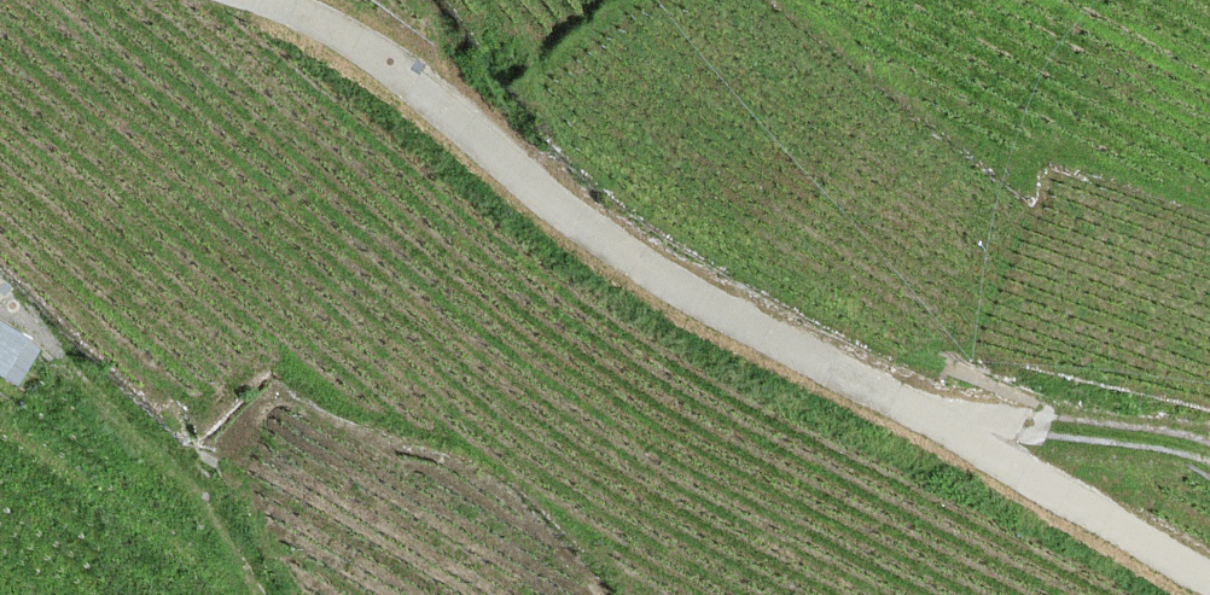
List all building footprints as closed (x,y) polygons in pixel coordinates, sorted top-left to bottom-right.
[(0,328),(0,362),(20,374),(35,349),(0,328)]
